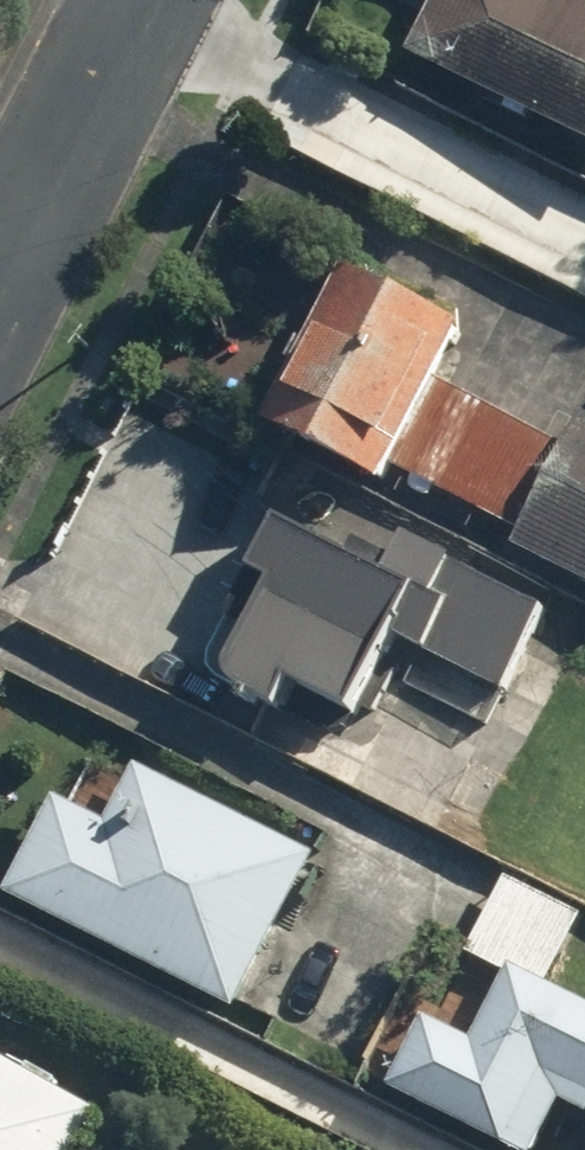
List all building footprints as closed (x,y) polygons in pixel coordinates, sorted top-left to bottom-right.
[(439,10),(420,49),(584,131),(584,0),(419,0),(439,10)] [(405,312),(414,294),(351,258),(262,413),(376,478),(454,340),(405,312)] [(570,447),(452,379),(403,465),(520,533),(570,447)] [(570,447),(520,533),(516,539),(584,576),(584,421),(570,447)] [(491,727),(509,691),(555,602),(401,523),(380,564),(279,509),(194,665),(281,712),(297,685),(359,719),(404,637),(425,648),(407,684),(491,727)] [(324,857),(141,763),(111,822),(65,799),(15,895),(243,1013),(324,857)] [(556,981),(584,926),(584,915),(506,873),(470,942),(513,964),(476,1035),(433,1012),(397,1081),(529,1149),(545,1149),(568,1107),(584,1115),(584,996),(556,981)] [(105,1111),(0,1052),(0,1149),(82,1149),(105,1111)]
